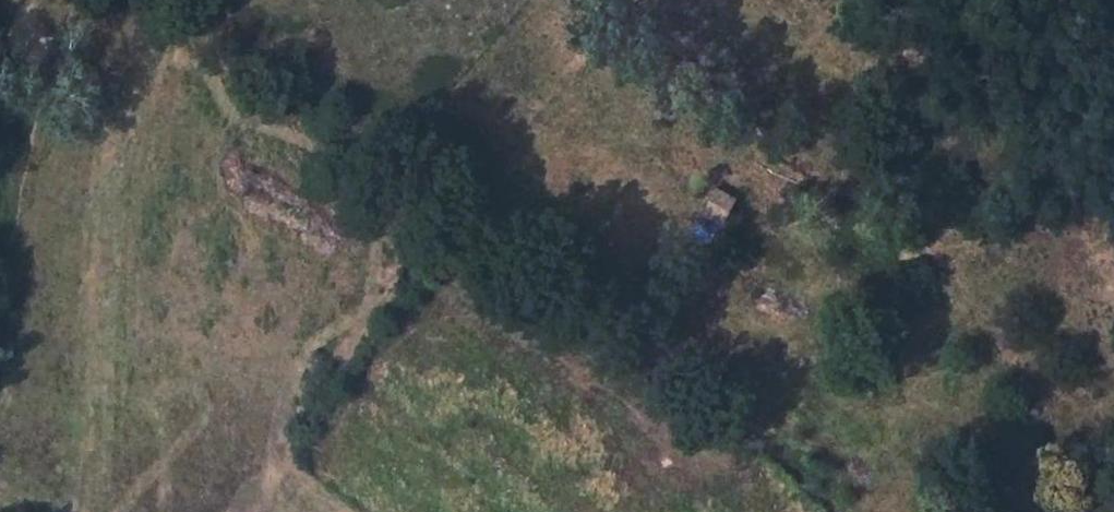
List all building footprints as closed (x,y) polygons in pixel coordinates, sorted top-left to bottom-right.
[(734,200),(711,188),(699,213),(721,225),(734,200)]
